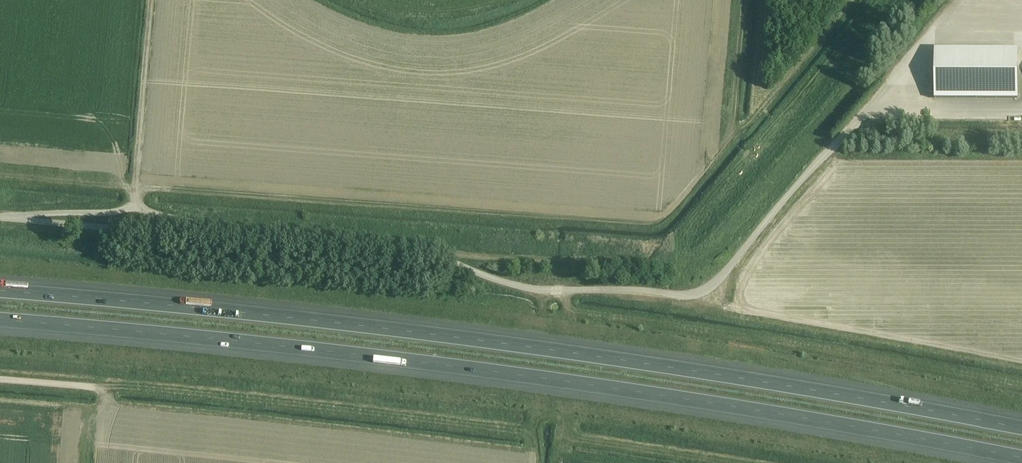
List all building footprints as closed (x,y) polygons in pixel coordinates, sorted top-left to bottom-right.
[(1017,98),(1017,52),(936,52),(936,97),(1017,98)]
